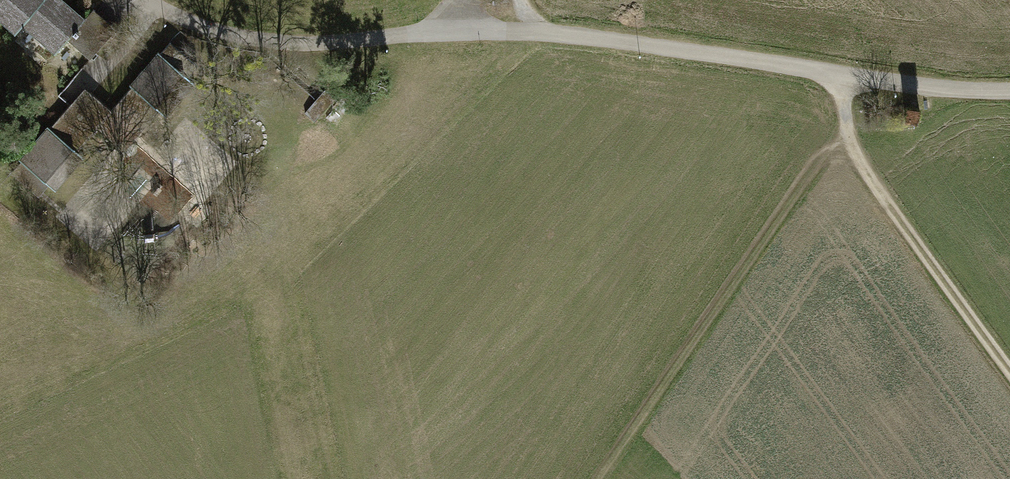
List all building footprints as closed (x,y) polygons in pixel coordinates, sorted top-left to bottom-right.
[(9,47),(16,38),(44,3),(40,0),(0,0),(0,40),(9,47)] [(16,38),(51,65),(66,45),(85,20),(59,0),(46,0),(44,3),(16,38)] [(85,20),(66,45),(99,72),(128,35),(95,8),(85,20)] [(90,81),(13,170),(41,193),(101,124),(138,156),(212,71),(174,39),(116,104),(90,81)] [(915,115),(901,112),(899,126),(913,128),(915,115)]
